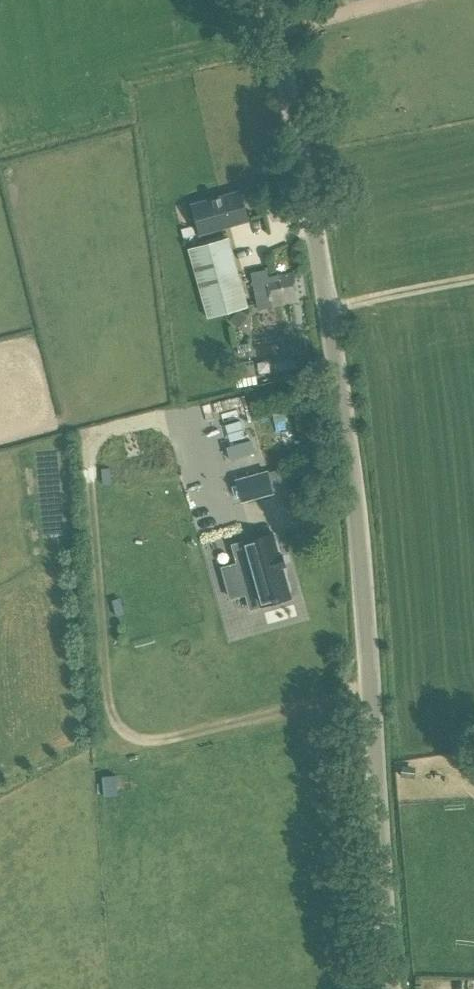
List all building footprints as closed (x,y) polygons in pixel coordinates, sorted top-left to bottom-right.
[(241,192),(193,206),(200,233),(248,219),(241,192)] [(261,222),(244,228),(247,238),(265,231),(261,222)] [(228,239),(188,248),(205,319),(245,309),(228,239)] [(266,273),(252,275),(257,308),(299,301),(294,272),(266,276),(266,273)] [(240,329),(249,320),(239,311),(230,320),(240,329)] [(258,358),(236,362),(240,386),(262,383),(258,358)] [(268,471),(235,480),(241,501),(274,492),(268,471)] [(242,542),(260,605),(291,597),(278,551),(279,551),(274,533),(242,542)]
